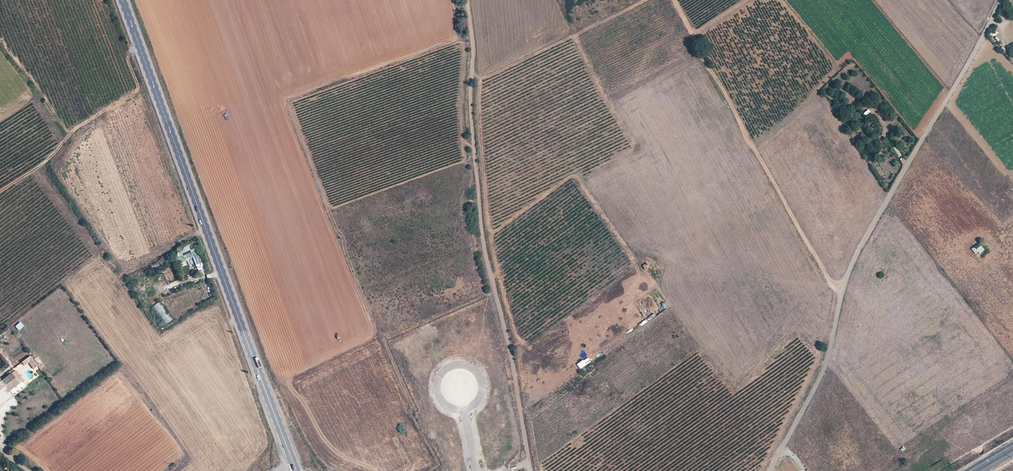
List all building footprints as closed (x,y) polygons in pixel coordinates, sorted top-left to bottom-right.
[(973,250),(976,255),(984,250),(981,245),(973,250)] [(179,263),(193,258),(199,273),(204,271),(194,247),(189,249),(188,248),(175,253),(179,263)] [(18,331),(24,326),(20,322),(15,326),(18,331)] [(40,368),(44,366),(38,355),(34,358),(40,368)] [(31,356),(22,362),(25,366),(29,363),(34,370),(38,366),(31,356)] [(460,367),(468,369),(470,362),(463,359),(460,367)] [(450,369),(458,368),(457,360),(449,361),(450,369)] [(444,366),(435,372),(439,378),(448,372),(444,366)] [(16,371),(12,374),(20,384),(24,381),(16,371)] [(0,383),(0,399),(20,384),(12,374),(0,383)] [(0,399),(0,405),(23,388),(20,384),(0,399)] [(467,456),(460,458),(462,466),(469,464),(467,456)]
